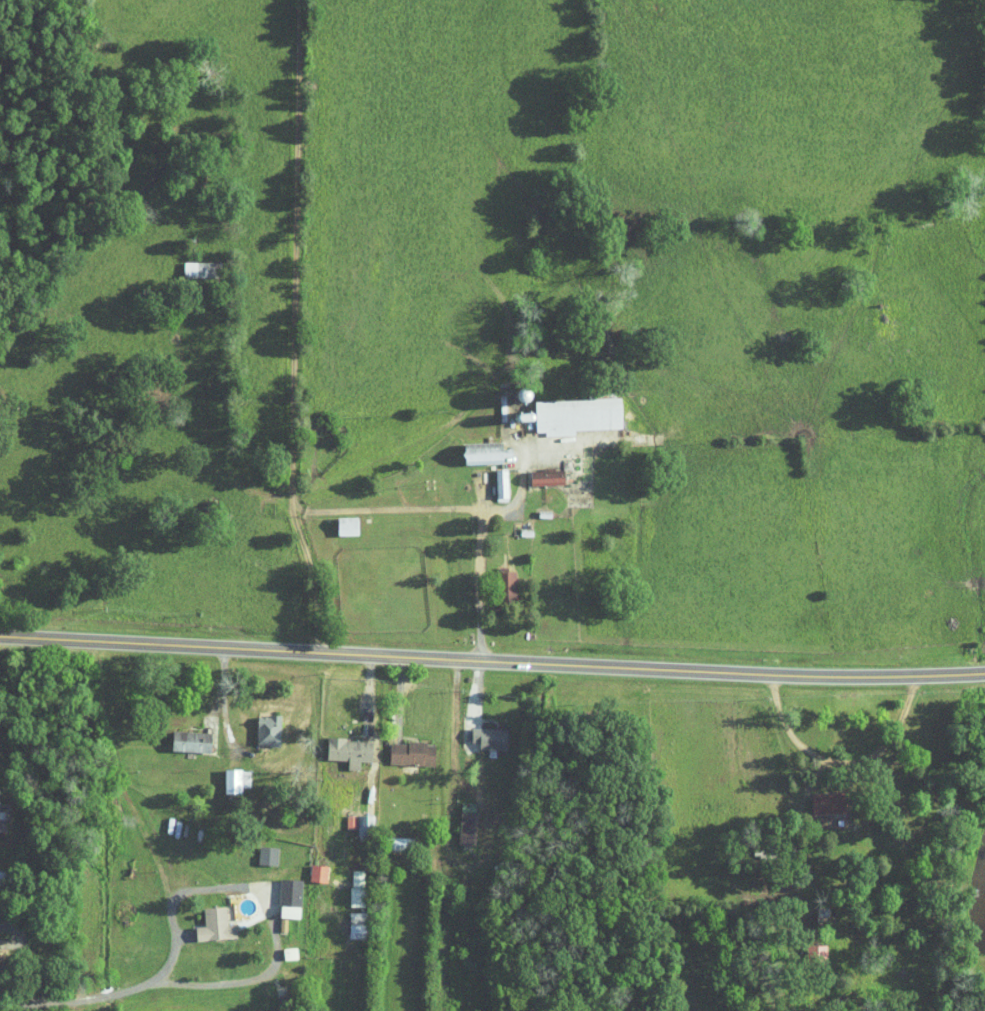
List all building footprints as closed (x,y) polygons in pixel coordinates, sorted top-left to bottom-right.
[(211,255),(173,255),(173,270),(210,271),(211,255)] [(525,394),(526,406),(513,406),(513,414),(526,414),(526,425),(535,425),(535,430),(565,429),(564,424),(613,422),(612,391),(525,394)] [(497,463),(485,463),(486,495),(498,495),(497,463)] [(521,479),(555,478),(555,465),(521,466),(521,479)] [(328,529),(349,529),(349,510),(328,511),(328,529)] [(506,593),(506,565),(489,565),(489,592),(506,593)] [(271,709),(247,709),(246,739),(270,739),(271,709)] [(498,743),(498,721),(461,722),(461,736),(469,736),(470,743),(478,743),(478,750),(485,750),(485,744),(498,743)] [(201,746),(201,726),(163,724),(162,745),(201,746)] [(318,733),(317,753),(338,753),(338,763),(350,763),(350,755),(362,755),(363,733),(318,733)] [(380,736),(380,758),(425,759),(425,737),(380,736)] [(240,781),(240,763),(214,763),(215,788),(232,787),(232,781),(240,781)] [(464,839),(466,797),(451,797),(450,838),(464,839)] [(336,822),(349,823),(349,829),(363,830),(363,809),(350,809),(336,809),(336,822)] [(268,841),(249,840),(248,858),(267,859),(268,841)] [(299,875),(317,876),(318,859),(301,858),(299,875)] [(341,901),(354,900),(353,863),(340,864),(341,901)] [(292,873),(270,873),(269,912),(290,912),(292,873)] [(185,920),(187,935),(227,931),(225,917),(217,918),(215,900),(193,902),(195,919),(185,920)] [(357,906),(340,906),(339,933),(356,933),(357,906)] [(274,954),(288,953),(287,941),(273,942),(274,954)]
